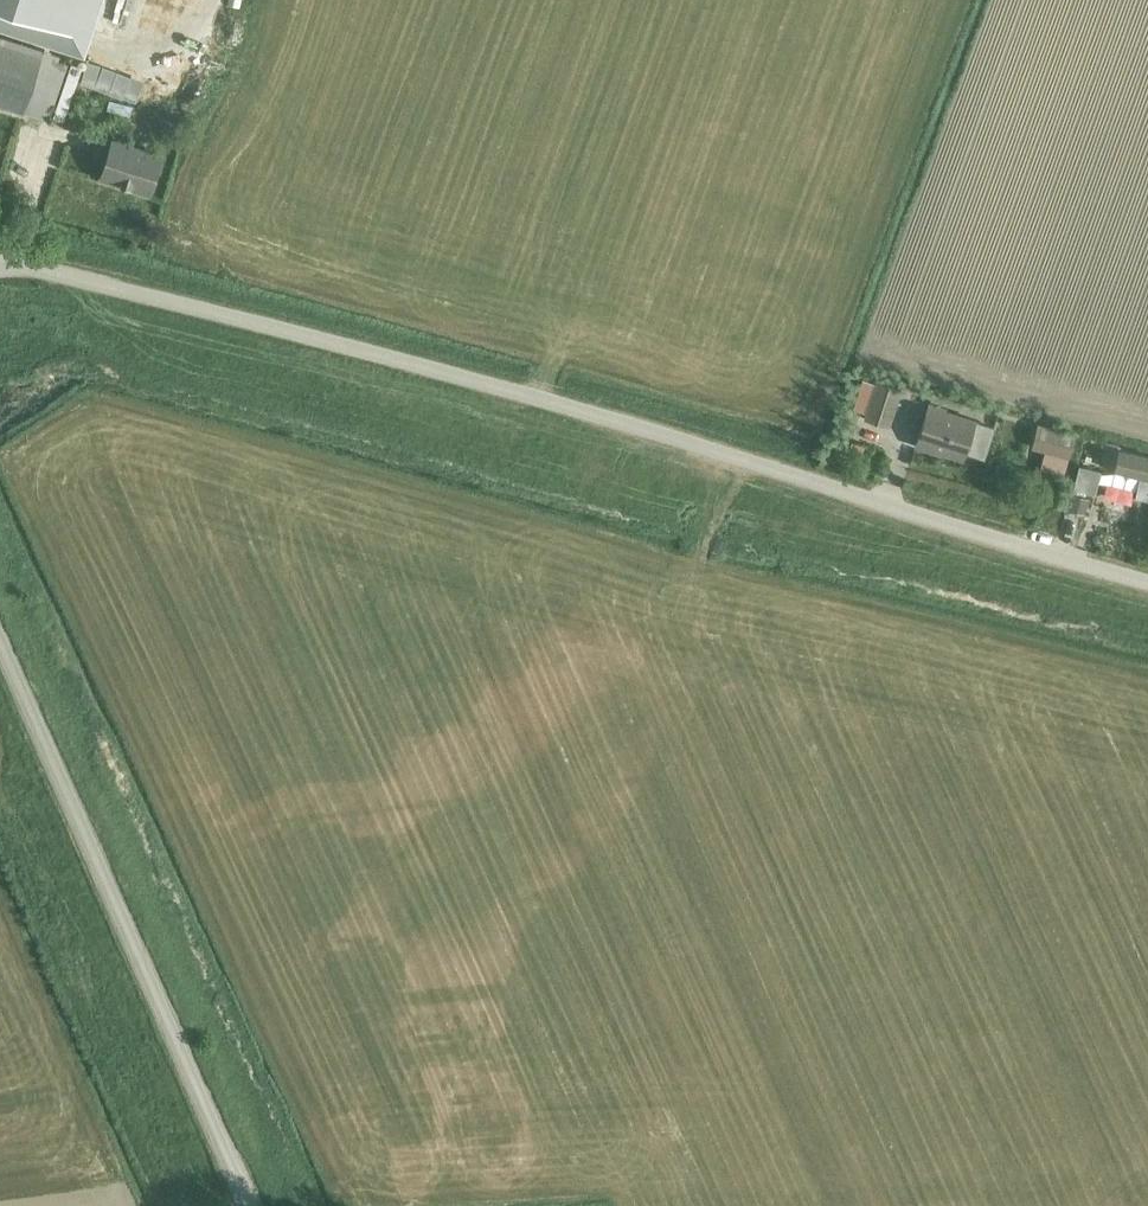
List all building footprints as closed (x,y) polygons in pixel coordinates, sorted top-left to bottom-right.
[(49,119),(67,63),(0,41),(0,103),(49,119)] [(6,159),(16,162),(22,140),(12,138),(6,159)] [(161,155),(113,140),(101,177),(149,193),(161,155)] [(879,385),(867,419),(892,427),(904,393),(879,385)] [(932,405),(920,444),(934,448),(935,446),(964,455),(967,448),(987,455),(996,428),(975,421),(944,411),(944,409),(932,405)] [(1076,432),(1039,421),(1033,444),(1070,455),(1076,432)] [(1100,453),(1103,441),(1084,436),(1081,448),(1100,453)] [(1101,464),(1138,474),(1132,497),(1147,502),(1147,454),(1117,446),(1118,443),(1107,441),(1101,464)] [(851,442),(847,457),(860,461),(865,446),(851,442)] [(1079,465),(1073,487),(1094,492),(1100,470),(1079,465)] [(1071,494),(1068,509),(1085,512),(1088,497),(1071,494)]
